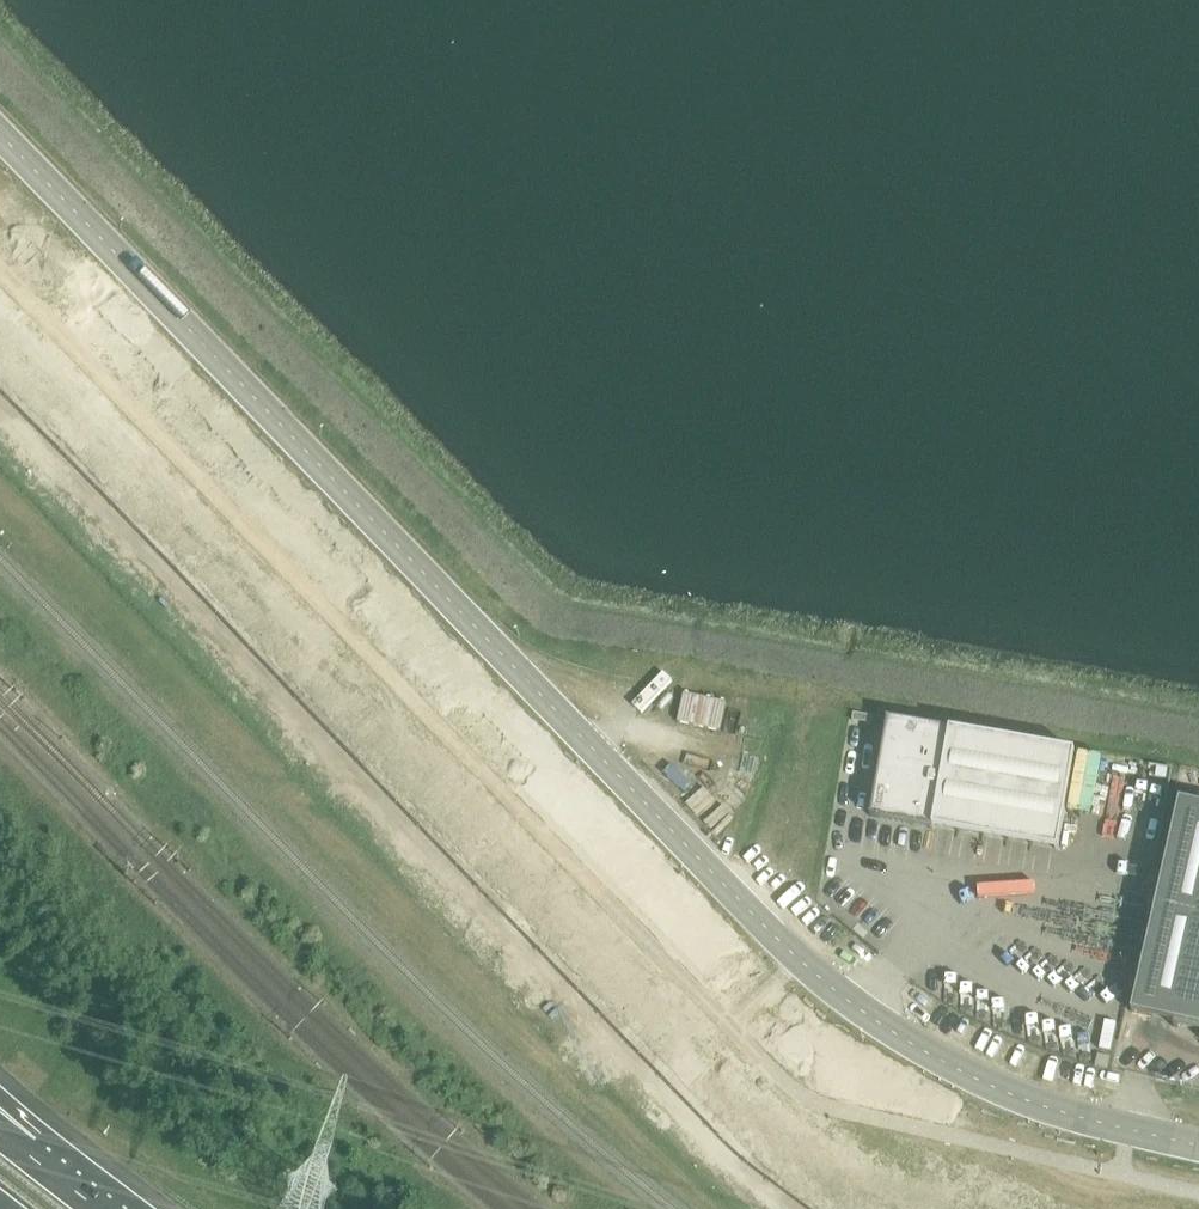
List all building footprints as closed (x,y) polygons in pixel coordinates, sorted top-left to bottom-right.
[(642,714),(672,682),(664,674),(633,705),(642,714)] [(1058,851),(1075,753),(888,720),(887,722),(888,722),(872,815),(871,815),(871,817),(1058,851)] [(1132,1013),(1198,1029),(1198,807),(1180,803),(1132,1013)]
